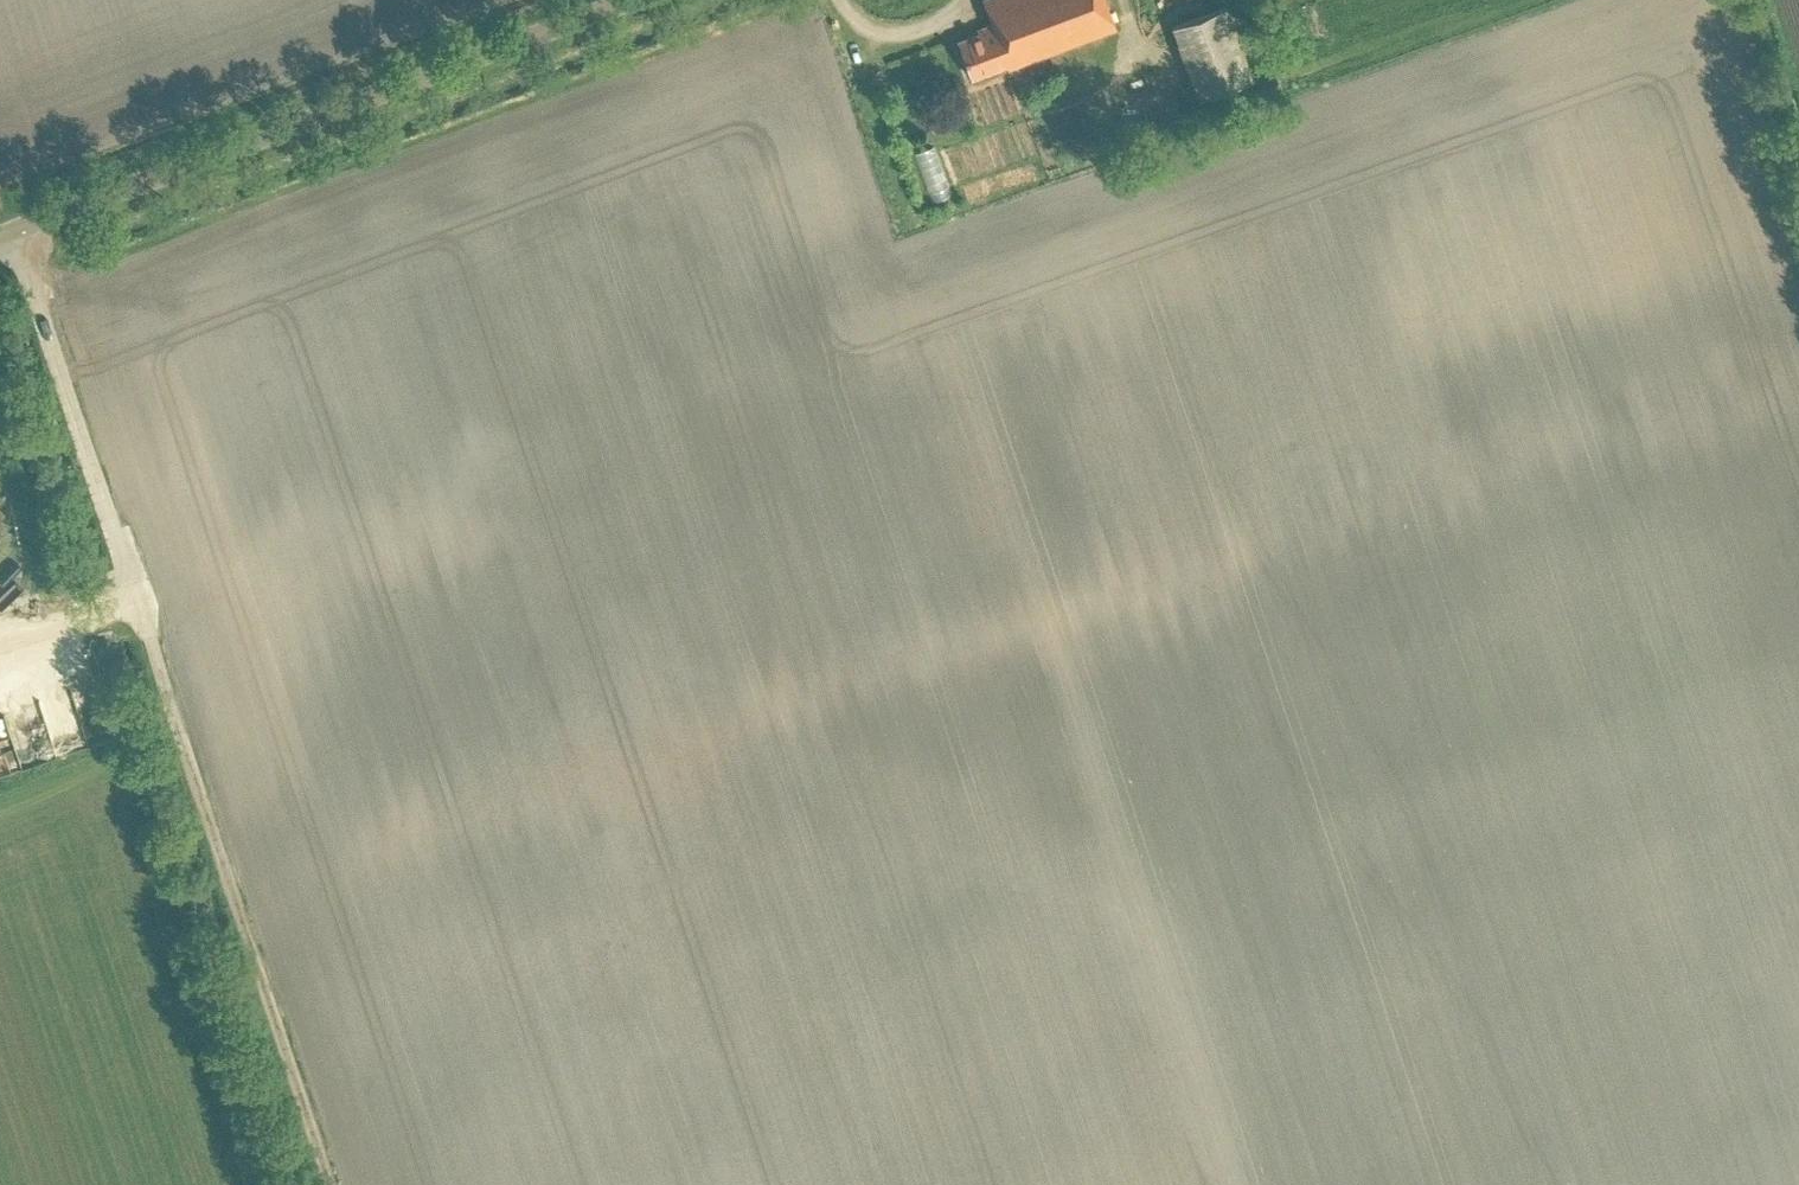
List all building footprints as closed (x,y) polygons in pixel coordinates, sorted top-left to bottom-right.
[(991,19),(976,25),(978,30),(958,38),(971,74),(1007,60),(1008,64),(1114,25),(1105,0),(984,0),(991,19)] [(1229,5),(1173,26),(1199,97),(1255,76),(1229,5)]
